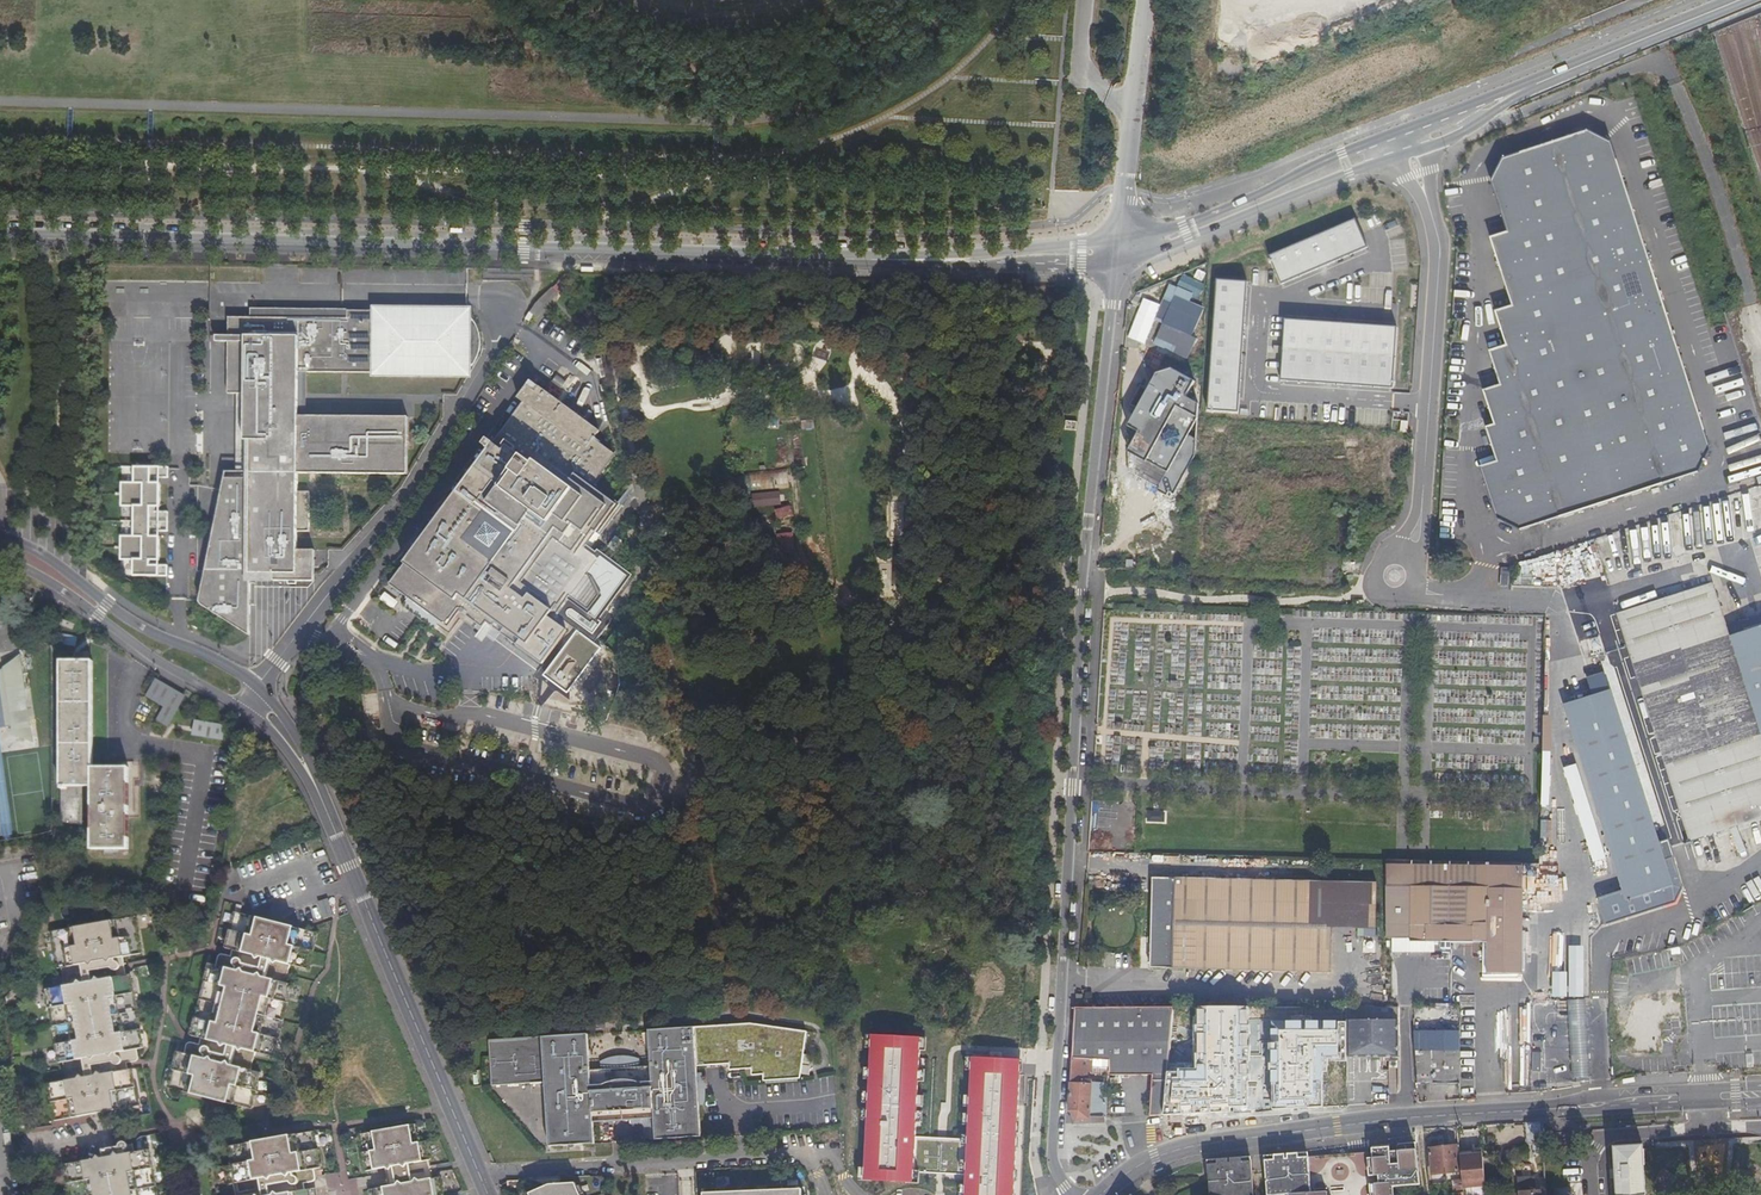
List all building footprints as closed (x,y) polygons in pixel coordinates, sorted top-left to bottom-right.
[(1496,526),(1520,538),(1696,478),(1707,456),(1611,148),(1588,136),(1502,162),(1491,184),(1508,238),(1491,243),(1513,311),(1495,317),(1506,352),(1490,357),(1501,392),(1484,397),(1495,432),(1486,435),(1497,469),(1479,475),(1496,526)] [(1272,254),(1283,282),(1371,247),(1360,219),(1272,254)] [(1247,282),(1214,280),(1205,411),(1238,413),(1247,282)] [(1164,324),(1155,345),(1187,359),(1197,337),(1194,336),(1205,309),(1190,302),(1194,294),(1171,284),(1155,320),(1164,324)] [(531,311),(537,317),(559,293),(553,287),(531,311)] [(249,322),(346,324),(346,316),(346,315),(249,314),(249,322)] [(465,372),(470,372),(474,366),(477,359),(479,353),(479,346),(479,341),(477,336),(476,332),(474,328),(471,325),(466,324),(466,317),(346,316),(346,324),(249,322),(227,322),(227,340),(214,340),(214,346),(227,346),(226,398),(235,398),(274,399),(272,445),(247,445),(247,476),(243,476),(234,475),(224,475),(198,600),(197,603),(197,604),(198,607),(200,608),(247,638),(248,605),(248,575),(271,575),(271,584),(312,585),(312,574),(312,553),(295,553),(295,535),(307,535),(308,496),(296,496),(296,477),(405,479),(406,422),(303,420),(303,377),(465,379),(465,372)] [(1286,318),(1282,379),(1393,388),(1398,326),(1286,318)] [(1159,373),(1129,427),(1137,430),(1125,452),(1126,472),(1172,495),(1194,455),(1198,418),(1200,401),(1189,395),(1197,378),(1176,368),(1159,373)] [(458,615),(473,626),(474,627),(477,629),(482,627),(484,626),(485,626),(498,636),(539,667),(544,661),(566,632),(543,615),(546,610),(548,611),(551,607),(572,622),(569,627),(588,641),(602,623),(606,618),(597,611),(621,579),(622,576),(579,545),(588,533),(592,536),(614,506),(590,488),(611,460),(591,445),(597,437),(552,404),(528,387),(516,404),(521,408),(496,441),(499,443),(493,449),(491,448),(486,444),(482,450),(487,454),(388,588),(406,601),(419,610),(413,618),(432,632),(438,624),(446,630),(458,615)] [(274,399),(235,398),(235,444),(234,475),(243,476),(244,445),(247,445),(272,445),(274,399)] [(131,579),(165,579),(165,568),(152,568),(152,563),(157,563),(157,539),(153,539),(153,534),(166,534),(166,515),(153,515),(153,510),(158,510),(158,486),(153,486),(153,481),(166,481),(167,472),(167,471),(133,470),(132,486),(120,486),(119,509),(132,510),(132,539),(118,539),(118,563),(131,563),(131,579)] [(788,473),(742,474),(743,489),(789,488),(788,473)] [(781,505),(781,492),(753,492),(753,506),(781,505)] [(777,518),(792,516),(791,506),(775,507),(777,518)] [(793,531),(785,533),(788,547),(796,545),(793,531)] [(1712,583),(1617,615),(1635,669),(1646,666),(1659,706),(1675,757),(1663,760),(1690,844),(1760,822),(1760,736),(1729,634),(1712,583)] [(385,592),(380,599),(394,608),(399,601),(385,592)] [(419,610),(406,601),(400,609),(413,618),(419,610)] [(44,616),(32,616),(32,626),(44,626),(44,616)] [(1729,634),(1760,736),(1760,624),(1729,634)] [(479,631),(477,629),(474,627),(473,631),(477,634),(473,640),(480,645),(484,639),(492,645),(498,636),(485,626),(482,627),(479,631)] [(1628,667),(1623,649),(1602,654),(1598,635),(1581,639),(1586,659),(1600,655),(1604,673),(1628,667)] [(75,639),(59,636),(57,646),(74,649),(75,639)] [(15,738),(31,744),(18,657),(0,671),(0,698),(4,728),(12,728),(14,731),(15,734),(15,738)] [(88,663),(59,663),(59,822),(77,827),(77,787),(89,787),(88,663)] [(1675,757),(1659,706),(1646,666),(1635,669),(1647,710),(1663,760),(1675,757)] [(164,707),(156,720),(169,727),(187,695),(156,678),(146,696),(164,707)] [(1610,691),(1569,703),(1606,825),(1601,827),(1603,836),(1605,835),(1609,834),(1629,902),(1669,890),(1659,856),(1610,691)] [(1601,827),(1606,825),(1569,703),(1565,704),(1601,827)] [(192,735),(223,740),(226,725),(194,719),(192,735)] [(1625,903),(1629,902),(1609,834),(1605,835),(1625,903)] [(1485,974),(1522,974),(1524,859),(1509,858),(1386,857),(1385,882),(1412,883),(1411,940),(1486,941),(1485,974)] [(1149,964),(1330,969),(1331,923),(1332,879),(1151,875),(1150,933),(1147,933),(1147,939),(1150,943),(1149,964)] [(1332,879),(1331,923),(1376,925),(1377,880),(1332,879)] [(1384,940),(1411,940),(1412,883),(1385,882),(1384,940)] [(229,966),(230,963),(218,962),(216,973),(209,972),(197,1047),(202,1048),(219,1050),(218,1061),(213,1068),(207,1067),(207,1063),(204,1060),(204,1058),(200,1058),(201,1054),(191,1053),(189,1055),(187,1063),(180,1063),(174,1100),(259,1113),(265,1075),(261,1075),(264,1057),(282,1059),(294,985),(291,985),(293,966),(311,969),(318,931),(233,918),(226,956),(231,957),(249,959),(247,970),(243,976),(236,976),(237,973),(235,972),(234,970),(233,968),(229,966)] [(130,1064),(130,1068),(139,1067),(141,1065),(142,1063),(141,1054),(147,1053),(134,978),(129,979),(111,982),(109,972),(112,963),(118,963),(118,966),(122,967),(122,968),(127,968),(126,961),(144,957),(138,921),(54,936),(60,973),(65,972),(68,990),(49,994),(62,1068),(67,1068),(70,1085),(51,1089),(58,1127),(142,1111),(136,1074),(131,1074),(113,1078),(111,1068),(115,1059),(120,1058),(121,1061),(123,1061),(125,1064),(130,1064)] [(1572,949),(1572,969),(1586,969),(1585,948),(1572,949)] [(247,970),(249,959),(231,957),(230,963),(229,966),(233,968),(234,970),(235,972),(237,973),(236,976),(243,976),(247,970)] [(111,982),(129,979),(127,968),(122,968),(122,967),(118,966),(118,963),(112,963),(109,972),(111,982)] [(1568,996),(1569,989),(1561,989),(1562,974),(1556,974),(1555,995),(1568,996)] [(1588,1000),(1571,1000),(1573,1078),(1590,1078),(1588,1000)] [(1090,1065),(1098,1065),(1110,1065),(1112,1065),(1111,1075),(1144,1073),(1145,1061),(1170,1063),(1173,1026),(1175,1005),(1075,1005),(1073,1057),(1090,1058),(1090,1065)] [(1347,1055),(1402,1055),(1399,1005),(1393,1005),(1374,1005),(1347,1005),(1347,1021),(1347,1054),(1347,1055)] [(1248,1006),(1207,1006),(1206,1065),(1169,1065),(1165,1113),(1227,1110),(1226,1104),(1248,1103),(1248,1006)] [(1347,1054),(1347,1021),(1272,1021),(1272,1108),(1323,1106),(1323,1054),(1347,1054)] [(740,1024),(695,1026),(696,1051),(697,1066),(729,1064),(730,1070),(752,1069),(752,1075),(764,1075),(764,1081),(798,1079),(803,1032),(740,1024)] [(695,1026),(684,1027),(685,1047),(690,1046),(690,1052),(696,1051),(695,1026)] [(601,1060),(601,1067),(590,1068),(588,1032),(489,1037),(492,1083),(545,1080),(549,1145),(594,1142),(593,1121),(648,1118),(650,1139),(701,1136),(699,1105),(703,1104),(702,1093),(699,1093),(698,1084),(702,1084),(701,1072),(697,1073),(697,1066),(696,1051),(690,1052),(690,1046),(685,1047),(684,1027),(649,1029),(651,1064),(640,1065),(640,1058),(634,1057),(629,1055),(624,1055),(619,1055),(614,1056),(609,1057),(606,1058),(601,1060)] [(1461,1033),(1415,1032),(1417,1080),(1428,1081),(1428,1083),(1459,1084),(1461,1033)] [(873,1034),(865,1181),(915,1183),(916,1171),(917,1138),(922,1037),(873,1034)] [(1521,1086),(1521,1036),(1503,1037),(1504,1086),(1521,1086)] [(1571,1043),(1572,1037),(1531,1036),(1530,1082),(1553,1082),(1554,1065),(1565,1065),(1565,1043),(1571,1043)] [(219,1050),(202,1048),(201,1054),(200,1058),(204,1058),(204,1060),(207,1063),(207,1067),(213,1068),(218,1061),(219,1050)] [(973,1057),(968,1141),(966,1174),(965,1194),(1016,1194),(1023,1060),(973,1057)] [(1090,1065),(1090,1058),(1073,1057),(1070,1107),(1073,1111),(1078,1117),(1108,1116),(1109,1089),(1091,1088),(1091,1083),(1088,1084),(1088,1072),(1097,1072),(1098,1065),(1090,1065)] [(113,1078),(131,1074),(130,1068),(130,1064),(125,1064),(123,1061),(121,1061),(120,1058),(115,1059),(111,1068),(113,1078)] [(1165,1113),(1169,1065),(1170,1063),(1145,1061),(1144,1073),(1155,1073),(1152,1114),(1165,1113)] [(1091,1088),(1109,1089),(1110,1065),(1098,1065),(1097,1072),(1088,1072),(1088,1084),(1091,1083),(1091,1088)] [(1108,1116),(1078,1117),(1073,1111),(1071,1113),(1074,1122),(1108,1121),(1108,1116)] [(1532,1142),(1543,1142),(1541,1121),(1526,1122),(1527,1143),(1532,1142)] [(445,1186),(438,1187),(434,1169),(437,1169),(434,1151),(426,1152),(422,1133),(364,1144),(371,1181),(397,1176),(398,1185),(395,1185),(393,1186),(391,1188),(391,1190),(391,1194),(447,1194),(445,1186)] [(316,1189),(318,1187),(319,1185),(319,1183),(318,1177),(326,1176),(319,1138),(235,1153),(238,1172),(231,1174),(234,1193),(261,1188),(262,1194),(317,1194),(316,1189)] [(968,1141),(917,1138),(916,1171),(966,1174),(968,1141)] [(1544,1154),(1543,1150),(1543,1142),(1532,1142),(1533,1155),(1544,1154)] [(1398,1144),(1391,1145),(1373,1146),(1374,1156),(1369,1156),(1370,1174),(1375,1174),(1376,1181),(1371,1182),(1372,1194),(1394,1194),(1394,1185),(1420,1183),(1417,1147),(1407,1148),(1406,1143),(1398,1144)] [(1456,1146),(1429,1149),(1431,1174),(1459,1172),(1456,1146)] [(1643,1146),(1616,1147),(1617,1173),(1619,1194),(1645,1194),(1643,1146)] [(130,1152),(129,1154),(128,1156),(127,1157),(127,1160),(118,1161),(68,1170),(73,1194),(160,1194),(152,1155),(136,1159),(135,1153),(134,1152),(130,1152)] [(1485,1185),(1481,1152),(1459,1155),(1462,1185),(1462,1188),(1485,1185)] [(1287,1194),(1289,1193),(1295,1193),(1312,1192),(1309,1155),(1266,1159),(1269,1194),(1272,1194),(1287,1194)] [(1328,1157),(1314,1157),(1314,1173),(1328,1173),(1328,1157)] [(1253,1160),(1209,1163),(1211,1194),(1256,1194),(1253,1160)] [(1546,1190),(1534,1191),(1533,1176),(1517,1178),(1519,1194),(1547,1194),(1546,1190)] [(577,1184),(551,1186),(531,1194),(581,1194),(577,1184)] [(1462,1188),(1462,1185),(1454,1186),(1455,1194),(1463,1194),(1462,1188)]
